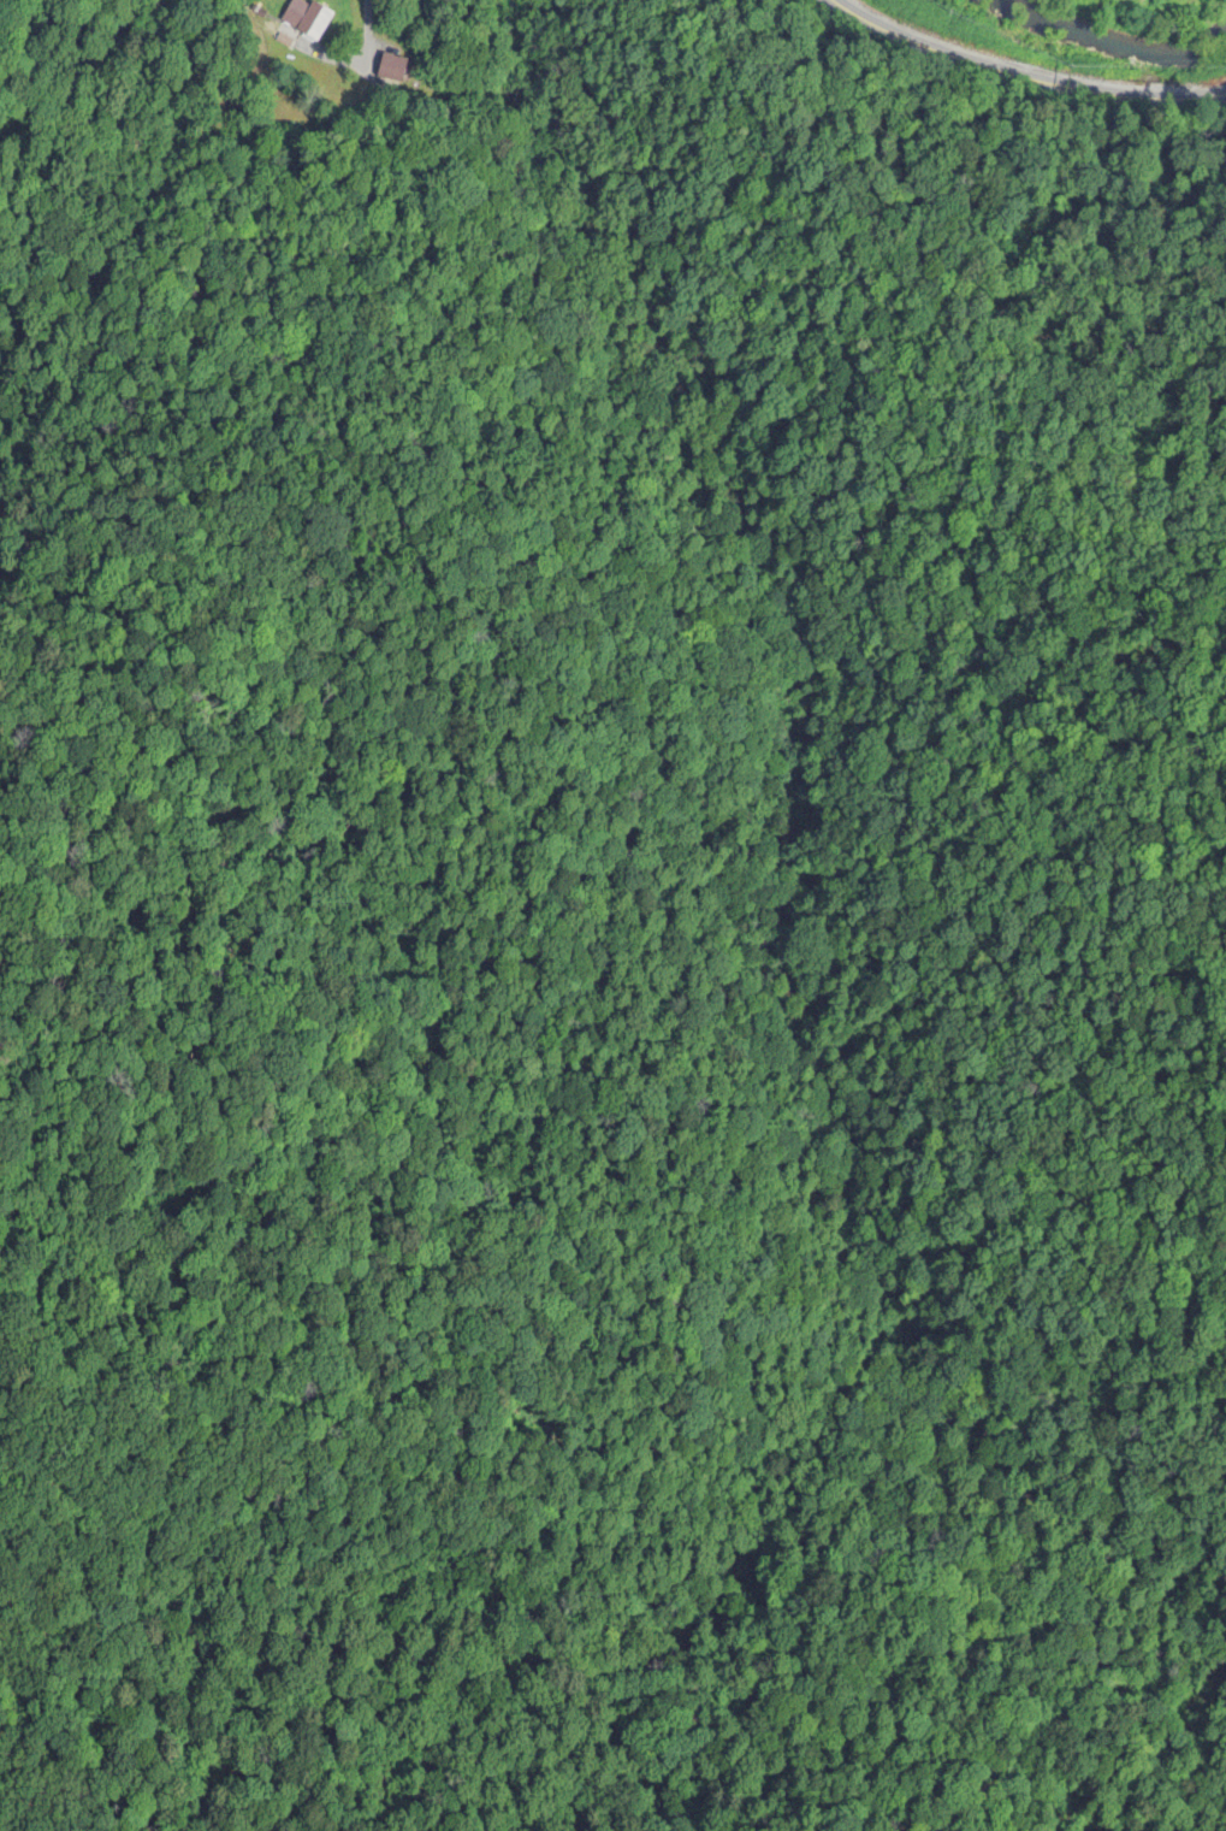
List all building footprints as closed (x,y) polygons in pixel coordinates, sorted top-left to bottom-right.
[(304,0),(293,0),(280,22),(316,43),(332,17),(304,0)] [(416,65),(384,54),(376,76),(409,87),(416,65)]
